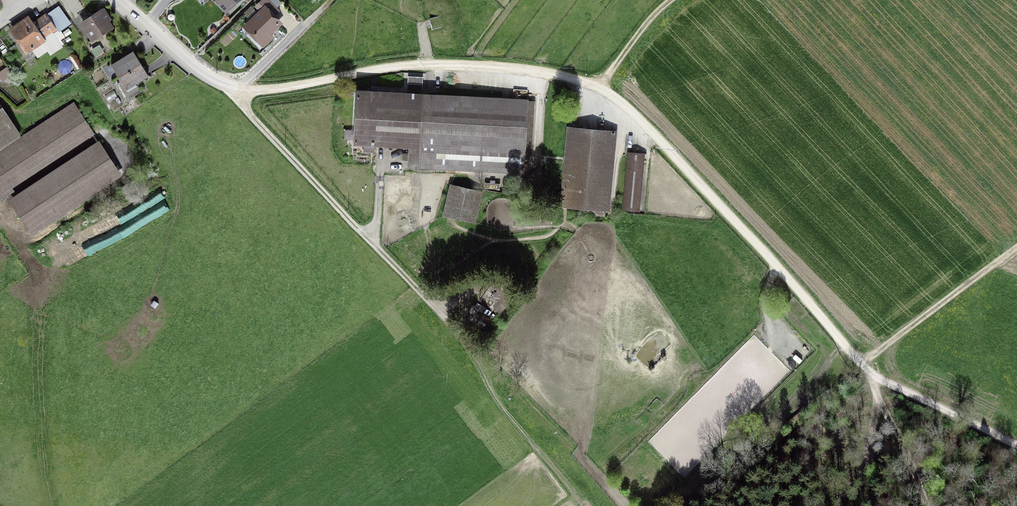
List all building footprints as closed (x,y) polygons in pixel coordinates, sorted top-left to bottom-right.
[(230,17),(247,0),(213,0),(230,17)] [(250,29),(266,45),(285,26),(278,19),(283,14),(268,0),(267,0),(257,10),(263,16),(250,29)] [(29,19),(11,31),(25,50),(68,19),(60,8),(35,26),(29,19)] [(107,12),(86,25),(96,40),(116,27),(107,12)] [(444,17),(430,21),(434,34),(448,30),(444,17)] [(132,52),(112,66),(127,89),(148,76),(132,52)] [(423,77),(409,77),(408,90),(422,91),(423,77)] [(528,174),(532,102),(357,93),(354,143),(407,146),(406,167),(528,174)] [(0,108),(0,148),(20,135),(2,106),(0,108)] [(0,155),(0,194),(2,197),(94,136),(76,109),(25,143),(23,140),(0,155)] [(615,135),(570,130),(562,207),(607,212),(615,135)] [(100,148),(16,203),(37,234),(120,179),(100,148)] [(647,156),(627,155),(623,212),(643,214),(647,156)] [(541,174),(526,183),(530,190),(539,185),(541,190),(548,186),(541,174)] [(502,184),(485,181),(484,189),(501,191),(502,184)] [(485,192),(452,184),(445,217),(477,225),(485,192)]
